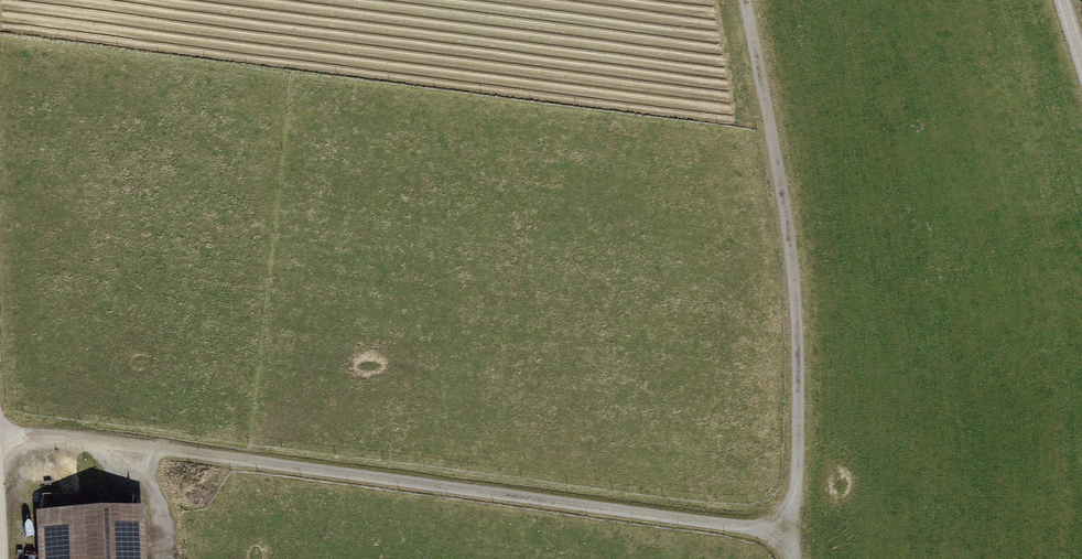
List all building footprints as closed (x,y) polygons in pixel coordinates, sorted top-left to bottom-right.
[(42,515),(44,558),(135,558),(133,511),(42,515)]
